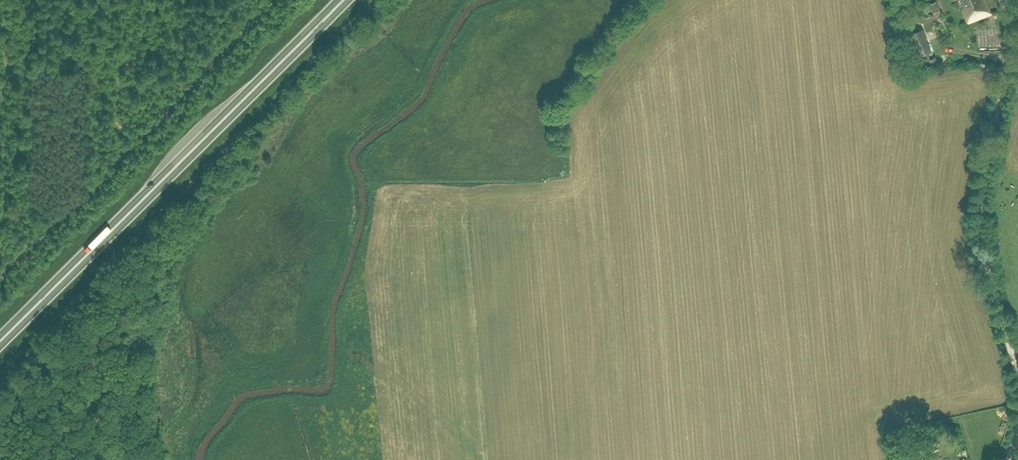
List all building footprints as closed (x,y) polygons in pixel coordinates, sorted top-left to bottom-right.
[(968,23),(991,14),(986,0),(958,0),(968,23)] [(921,29),(904,35),(913,58),(930,51),(921,29)]
